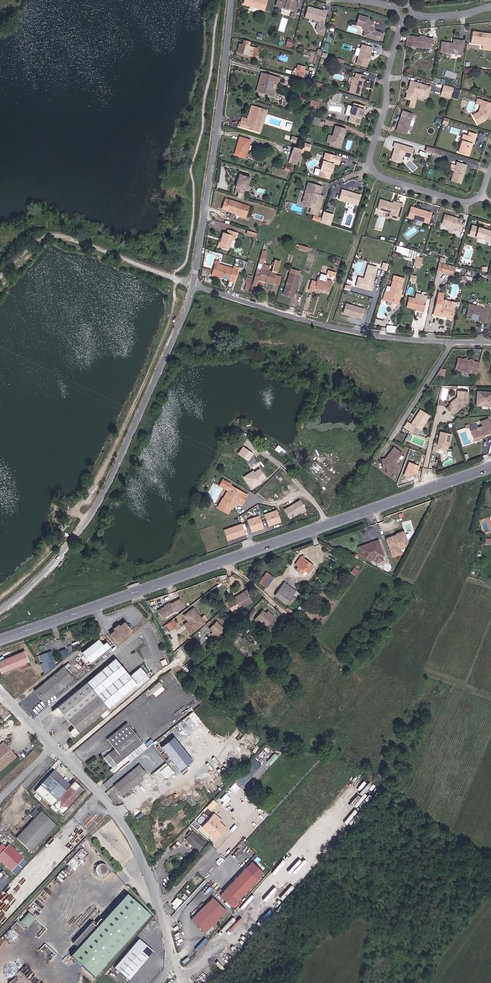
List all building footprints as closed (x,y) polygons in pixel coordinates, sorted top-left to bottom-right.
[(243,5),(264,11),(267,0),(245,0),(243,5)] [(298,4),(294,3),(294,1),(290,0),(277,0),(275,7),(295,13),(298,4)] [(323,12),(307,8),(304,18),(319,23),(318,26),(317,26),(316,31),(318,35),(323,36),(325,28),(323,27),(327,12),(323,11),(323,12)] [(367,38),(374,40),(374,39),(378,40),(380,34),(375,32),(375,31),(373,28),(371,27),(369,24),(370,22),(368,19),(359,16),(356,25),(361,27),(364,33),(368,34),(368,35),(367,38)] [(473,32),(471,44),(490,46),(490,35),(473,32)] [(424,38),(407,36),(406,46),(432,49),(433,39),(426,38),(425,37),(424,38)] [(240,43),(237,52),(251,56),(252,53),(254,53),(255,48),(254,47),(248,46),(249,42),(244,40),(243,44),(240,43)] [(462,55),(464,42),(454,41),(454,46),(451,45),(451,44),(443,42),(441,52),(462,55)] [(366,67),(372,49),(362,46),(356,64),(366,67)] [(310,78),(311,72),(304,70),(305,67),(299,65),(297,72),(292,71),(292,74),(310,78)] [(263,73),(259,92),(274,95),(278,77),(263,73)] [(364,81),(366,77),(355,74),(354,78),(353,78),(348,93),(359,96),(363,81),(364,81)] [(419,95),(421,95),(424,86),(410,82),(408,90),(409,90),(409,93),(407,94),(405,99),(410,100),(416,97),(416,96),(419,95)] [(424,86),(421,95),(427,97),(430,88),(424,86)] [(452,93),(443,90),(441,97),(450,100),(452,93)] [(342,95),(333,92),(331,100),(339,103),(342,95)] [(490,106),(490,104),(482,101),(478,113),(472,116),(477,125),(487,120),(490,106)] [(363,111),(365,107),(353,103),(352,107),(349,116),(348,122),(358,125),(362,111),(363,111)] [(249,123),(255,106),(251,105),(247,119),(237,116),(236,119),(249,123)] [(264,109),(255,106),(249,123),(236,119),(236,121),(235,124),(235,125),(257,131),(264,109)] [(397,128),(407,132),(413,114),(403,111),(397,128)] [(320,119),(314,117),(311,126),(318,128),(320,119)] [(326,143),(329,144),(335,146),(340,141),(341,137),(343,138),(345,129),(334,126),(331,136),(328,136),(326,143)] [(458,152),(468,155),(472,143),(473,144),(476,135),(469,133),(468,137),(463,135),(458,152)] [(244,158),(250,140),(240,137),(234,154),(244,158)] [(335,146),(329,144),(329,145),(340,149),(343,138),(341,137),(340,141),(335,146)] [(393,147),(395,147),(397,148),(394,156),(392,157),(391,159),(400,162),(402,155),(410,158),(413,149),(395,143),(393,147)] [(296,164),(301,149),(293,147),(288,162),(296,164)] [(442,151),(434,149),(432,154),(431,156),(431,157),(440,159),(442,151)] [(312,175),(328,179),(332,163),(338,165),(340,158),(324,153),(319,170),(314,168),(312,175)] [(450,181),(460,184),(467,165),(457,162),(456,166),(451,164),(449,170),(454,172),(450,181)] [(235,191),(243,194),(244,190),(246,190),(250,177),(239,174),(235,187),(236,187),(235,191)] [(322,188),(312,185),(310,190),(306,189),(302,203),(303,206),(311,208),(309,213),(317,216),(321,201),(316,200),(317,196),(319,196),(322,188)] [(349,193),(342,190),(339,200),(357,205),(360,196),(352,193),(351,194),(350,194),(349,193)] [(236,212),(246,215),(249,206),(226,199),(222,208),(236,213),(236,212)] [(391,204),(380,201),(377,210),(390,214),(389,218),(399,221),(403,205),(394,202),(393,204),(393,206),(391,205),(391,204)] [(429,224),(432,214),(411,208),(408,218),(429,224)] [(331,218),(322,215),(319,222),(329,225),(331,218)] [(450,228),(454,218),(445,215),(442,225),(450,228)] [(462,221),(454,218),(450,228),(459,230),(462,221)] [(490,237),(490,232),(483,229),(480,228),(472,226),(469,235),(490,242),(490,237)] [(228,250),(231,239),(233,235),(235,236),(237,236),(238,233),(228,230),(227,233),(223,232),(221,238),(220,238),(218,246),(228,250)] [(254,278),(258,279),(258,277),(269,280),(268,282),(272,284),(273,283),(275,275),(276,272),(277,273),(281,261),(275,259),(271,271),(268,270),(269,265),(263,263),(261,268),(257,267),(254,278)] [(421,262),(414,260),(412,266),(420,268),(421,262)] [(230,278),(235,280),(239,268),(233,267),(233,269),(218,264),(215,263),(212,273),(221,275),(220,277),(230,279),(230,278)] [(451,265),(443,263),(441,271),(441,272),(449,274),(451,265)] [(359,276),(356,286),(366,289),(368,283),(372,284),(376,267),(370,266),(369,270),(367,269),(364,277),(359,276)] [(298,277),(290,274),(289,274),(284,294),(292,297),(294,292),(295,292),(299,277),(298,277)] [(312,279),(308,290),(313,291),(314,289),(314,288),(322,290),(322,289),(329,291),(332,281),(325,279),(326,275),(319,274),(318,277),(316,281),(312,279)] [(385,290),(383,297),(396,301),(398,293),(400,293),(402,288),(400,287),(403,277),(394,274),(389,291),(385,290)] [(275,275),(273,283),(279,285),(282,277),(275,275)] [(396,301),(383,297),(382,299),(397,304),(400,293),(398,293),(396,301)] [(442,294),(438,293),(433,315),(437,316),(438,314),(442,315),(442,314),(447,315),(447,316),(452,317),(454,307),(445,304),(446,300),(441,299),(442,294)] [(416,308),(424,310),(427,298),(418,296),(417,299),(408,296),(406,305),(416,308)] [(466,315),(467,315),(481,318),(480,320),(486,322),(490,305),(485,303),(484,308),(469,304),(466,315)] [(364,309),(344,304),(341,313),(361,319),(364,309)] [(469,361),(467,360),(463,359),(458,358),(455,369),(470,373),(473,361),(474,360),(470,359),(469,361)] [(470,373),(476,374),(479,363),(473,361),(470,373)] [(456,411),(462,406),(465,403),(467,401),(468,391),(457,390),(456,397),(449,403),(450,403),(445,408),(450,414),(455,410),(456,411)] [(477,391),(476,405),(488,406),(489,392),(477,391)] [(428,416),(419,410),(410,425),(407,423),(403,428),(410,433),(414,427),(420,430),(428,416)] [(489,418),(480,421),(482,426),(469,430),(473,441),(485,438),(484,435),(490,433),(490,423),(489,418)] [(230,434),(237,438),(240,432),(234,428),(230,434)] [(437,444),(434,443),(432,451),(436,452),(436,450),(442,452),(446,451),(446,449),(447,445),(447,443),(449,443),(451,435),(440,432),(437,444)] [(239,454),(250,460),(255,451),(243,445),(239,454)] [(393,449),(389,456),(389,458),(388,460),(386,460),(381,461),(383,467),(387,467),(388,475),(398,473),(396,463),(401,454),(393,449)] [(405,474),(412,476),(416,463),(409,461),(405,474)] [(255,471),(255,469),(243,476),(251,489),(268,478),(261,467),(255,471)] [(230,485),(223,498),(224,498),(228,490),(231,492),(234,487),(230,485)] [(224,498),(223,498),(217,507),(228,513),(231,508),(233,504),(234,505),(235,506),(237,502),(242,505),(247,494),(234,487),(231,492),(228,490),(224,498)] [(278,509),(264,513),(268,526),(282,521),(278,509)] [(248,518),(251,531),(265,528),(261,515),(248,518)] [(66,517),(58,527),(63,531),(71,521),(66,517)] [(224,528),(228,540),(247,534),(243,523),(224,528)] [(395,535),(386,538),(387,540),(396,537),(397,535),(405,532),(404,530),(396,533),(395,535)] [(396,537),(387,540),(392,557),(402,553),(400,548),(399,543),(408,540),(405,532),(397,535),(396,537)] [(378,540),(374,541),(374,543),(360,548),(363,555),(372,552),(374,558),(376,562),(383,560),(382,556),(383,555),(378,540)] [(374,543),(374,541),(358,547),(362,556),(370,560),(374,558),(372,552),(363,555),(360,548),(374,543)] [(308,573),(313,566),(303,559),(301,557),(300,556),(295,564),(298,566),(296,570),(299,572),(302,573),(304,570),(308,573)] [(259,582),(266,587),(273,577),(266,572),(259,582)] [(295,591),(284,582),(275,594),(286,603),(289,599),(291,596),(295,591)] [(251,601),(245,591),(230,600),(237,610),(251,601)] [(157,610),(162,618),(175,610),(175,611),(184,606),(180,598),(172,603),(171,602),(165,606),(157,610)] [(201,618),(194,608),(184,615),(188,621),(195,630),(205,622),(204,621),(201,618)] [(266,614),(262,611),(256,618),(265,626),(273,617),(267,612),(266,614)] [(191,633),(195,630),(188,621),(185,624),(191,633)] [(209,628),(213,631),(220,638),(226,631),(216,621),(209,628)] [(116,642),(131,630),(124,622),(119,626),(118,624),(113,629),(114,630),(110,634),(116,642)] [(234,638),(238,634),(234,629),(229,634),(234,638)] [(220,638),(213,631),(210,634),(217,640),(220,638)] [(90,663),(110,647),(106,642),(102,644),(98,639),(81,652),(90,663)] [(51,650),(39,655),(42,661),(43,663),(41,663),(45,673),(55,665),(53,659),(54,658),(51,650)] [(139,666),(145,660),(136,650),(130,655),(139,666)] [(30,662),(25,651),(0,661),(0,670),(1,673),(19,666),(27,663),(28,663),(30,662)] [(69,731),(73,736),(100,714),(107,708),(147,675),(140,667),(132,674),(134,676),(131,678),(130,676),(115,659),(98,673),(104,681),(93,690),(87,682),(52,711),(56,716),(61,712),(74,727),(69,731)] [(73,678),(63,667),(35,690),(44,702),(73,678)] [(87,682),(93,690),(104,681),(98,673),(87,682)] [(160,680),(149,689),(156,696),(166,688),(160,680)] [(100,714),(103,718),(110,712),(107,708),(100,714)] [(107,753),(111,758),(114,762),(116,764),(142,742),(127,723),(107,739),(114,748),(107,753)] [(164,746),(182,770),(195,760),(177,736),(164,746)] [(3,742),(0,745),(0,771),(16,757),(3,742)] [(271,764),(279,756),(275,752),(268,761),(271,764)] [(166,762),(159,769),(168,778),(175,771),(166,762)] [(146,772),(139,764),(113,785),(122,796),(143,778),(141,776),(146,772)] [(246,789),(261,775),(252,765),(237,779),(246,789)] [(53,772),(48,777),(65,791),(69,786),(53,772)] [(65,791),(48,777),(35,791),(51,806),(52,805),(63,815),(80,796),(75,792),(79,787),(74,782),(69,786),(65,791)] [(353,785),(343,798),(354,805),(363,792),(353,785)] [(75,792),(80,796),(84,791),(79,787),(75,792)] [(218,807),(215,804),(208,812),(214,819),(222,811),(218,807)] [(345,819),(349,821),(359,809),(356,806),(345,819)] [(55,825),(40,812),(17,838),(31,851),(55,825)] [(191,823),(197,830),(201,826),(195,820),(191,823)] [(213,825),(208,821),(203,828),(211,835),(219,826),(216,823),(213,825)] [(198,830),(203,834),(206,831),(201,826),(198,830)] [(186,839),(197,850),(204,842),(192,831),(192,832),(189,831),(184,836),(186,838),(186,839)] [(11,844),(8,847),(3,843),(0,846),(0,860),(13,871),(25,858),(11,844)] [(220,894),(232,905),(263,871),(251,860),(220,894)] [(104,864),(102,864),(100,865),(99,866),(98,867),(97,867),(97,869),(96,870),(96,871),(97,872),(98,874),(100,876),(101,877),(102,877),(103,877),(105,876),(106,876),(107,875),(108,873),(109,872),(109,871),(109,869),(108,867),(107,866),(106,865),(105,865),(104,864)] [(93,977),(150,916),(127,896),(103,921),(101,919),(96,924),(97,925),(96,926),(92,923),(81,934),(78,938),(73,943),(78,948),(71,956),(93,977)] [(204,931),(226,909),(213,897),(191,919),(204,931)] [(20,922),(26,927),(35,918),(29,913),(20,922)] [(140,940),(106,979),(111,982),(127,982),(154,952),(140,940)]
